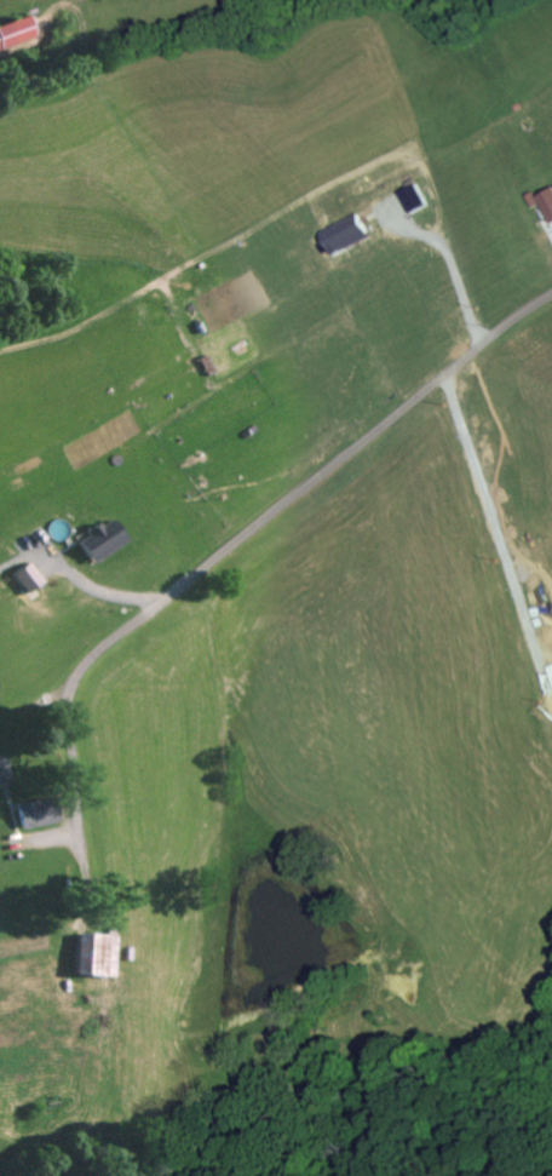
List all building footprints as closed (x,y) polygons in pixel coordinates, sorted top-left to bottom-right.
[(38,40),(32,18),(0,26),(0,49),(38,40)] [(551,222),(551,186),(530,197),(545,226),(551,222)] [(364,236),(353,214),(312,235),(324,257),(364,236)] [(80,541),(90,562),(129,542),(116,516),(87,531),(90,537),(80,541)] [(30,594),(45,582),(31,564),(16,575),(30,594)] [(11,782),(6,755),(0,756),(0,784),(11,782)] [(20,819),(28,817),(29,820),(39,817),(41,825),(58,821),(52,796),(17,805),(20,819)] [(115,976),(116,935),(80,934),(78,976),(115,976)]
